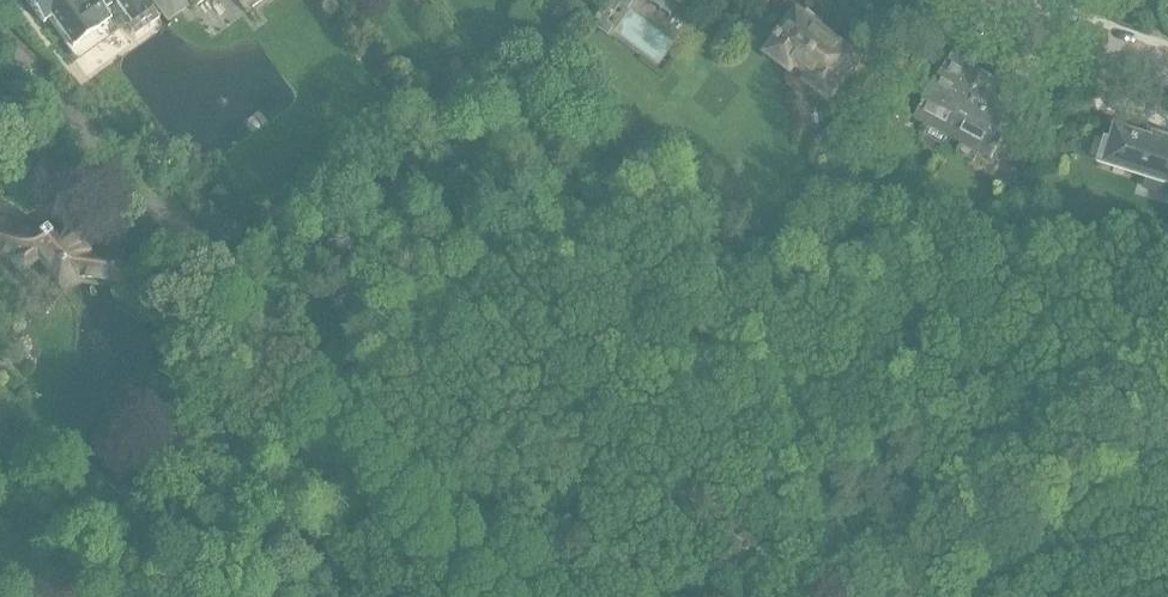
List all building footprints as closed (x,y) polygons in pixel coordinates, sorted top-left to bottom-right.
[(106,38),(118,30),(105,11),(117,3),(115,0),(26,0),(43,24),(51,19),(80,58),(107,39),(106,38)] [(151,17),(138,0),(115,0),(135,29),(151,17)] [(632,1),(631,0),(615,0),(595,27),(606,35),(612,27),(606,23),(620,3),(627,8),(632,1)] [(831,99),(849,77),(852,80),(868,59),(848,43),(844,49),(816,27),(820,22),(800,7),(781,33),(785,36),(771,54),(793,71),(797,65),(813,77),(809,83),(831,99)] [(927,35),(911,63),(926,71),(941,43),(927,35)] [(949,137),(984,75),(973,69),(975,67),(954,56),(919,120),(931,127),(926,136),(925,138),(925,142),(926,146),(928,149),(931,151),(934,151),(937,152),(940,151),(944,147),(949,137)] [(999,137),(1008,122),(1018,128),(1030,106),(1020,100),(1024,93),(1006,83),(1007,80),(998,75),(994,81),(984,75),(949,137),(962,144),(957,153),(975,163),(980,154),(991,161),(1003,140),(999,137)] [(1058,108),(1043,99),(1030,122),(1045,131),(1058,108)] [(1152,136),(1150,140),(1120,131),(1117,140),(1116,140),(1109,161),(1167,180),(1167,141),(1152,136)] [(10,227),(0,223),(0,253),(7,255),(21,274),(40,259),(63,290),(79,279),(125,281),(126,265),(113,264),(113,255),(85,248),(65,220),(52,234),(45,227),(44,228),(28,224),(20,226),(21,224),(12,221),(10,227)]
